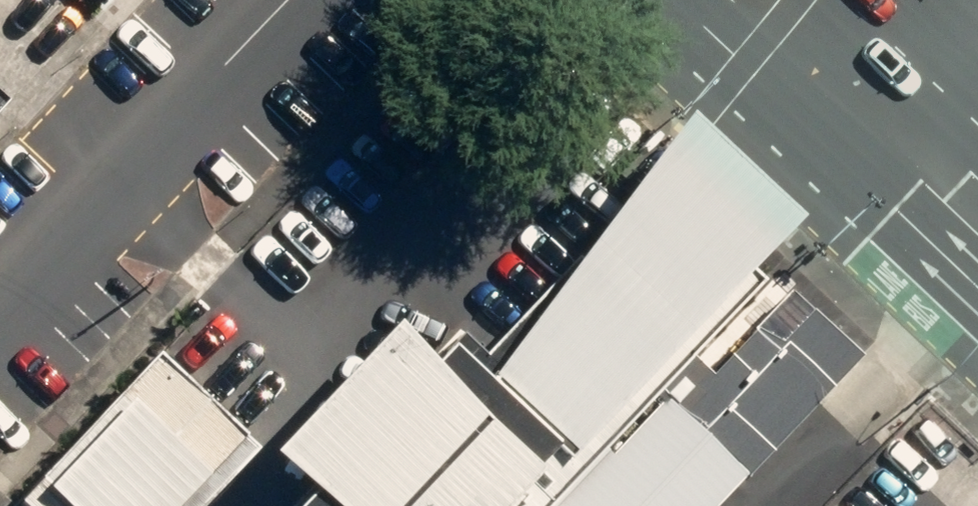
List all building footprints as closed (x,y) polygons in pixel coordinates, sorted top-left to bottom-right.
[(544,416),(751,194),(629,80),(451,333),(544,416)] [(357,289),(248,406),(356,505),(431,505),(505,427),(357,289)] [(618,348),(471,505),(650,505),(714,437),(618,348)] [(161,352),(22,500),(29,505),(206,505),(262,445),(161,352)]
